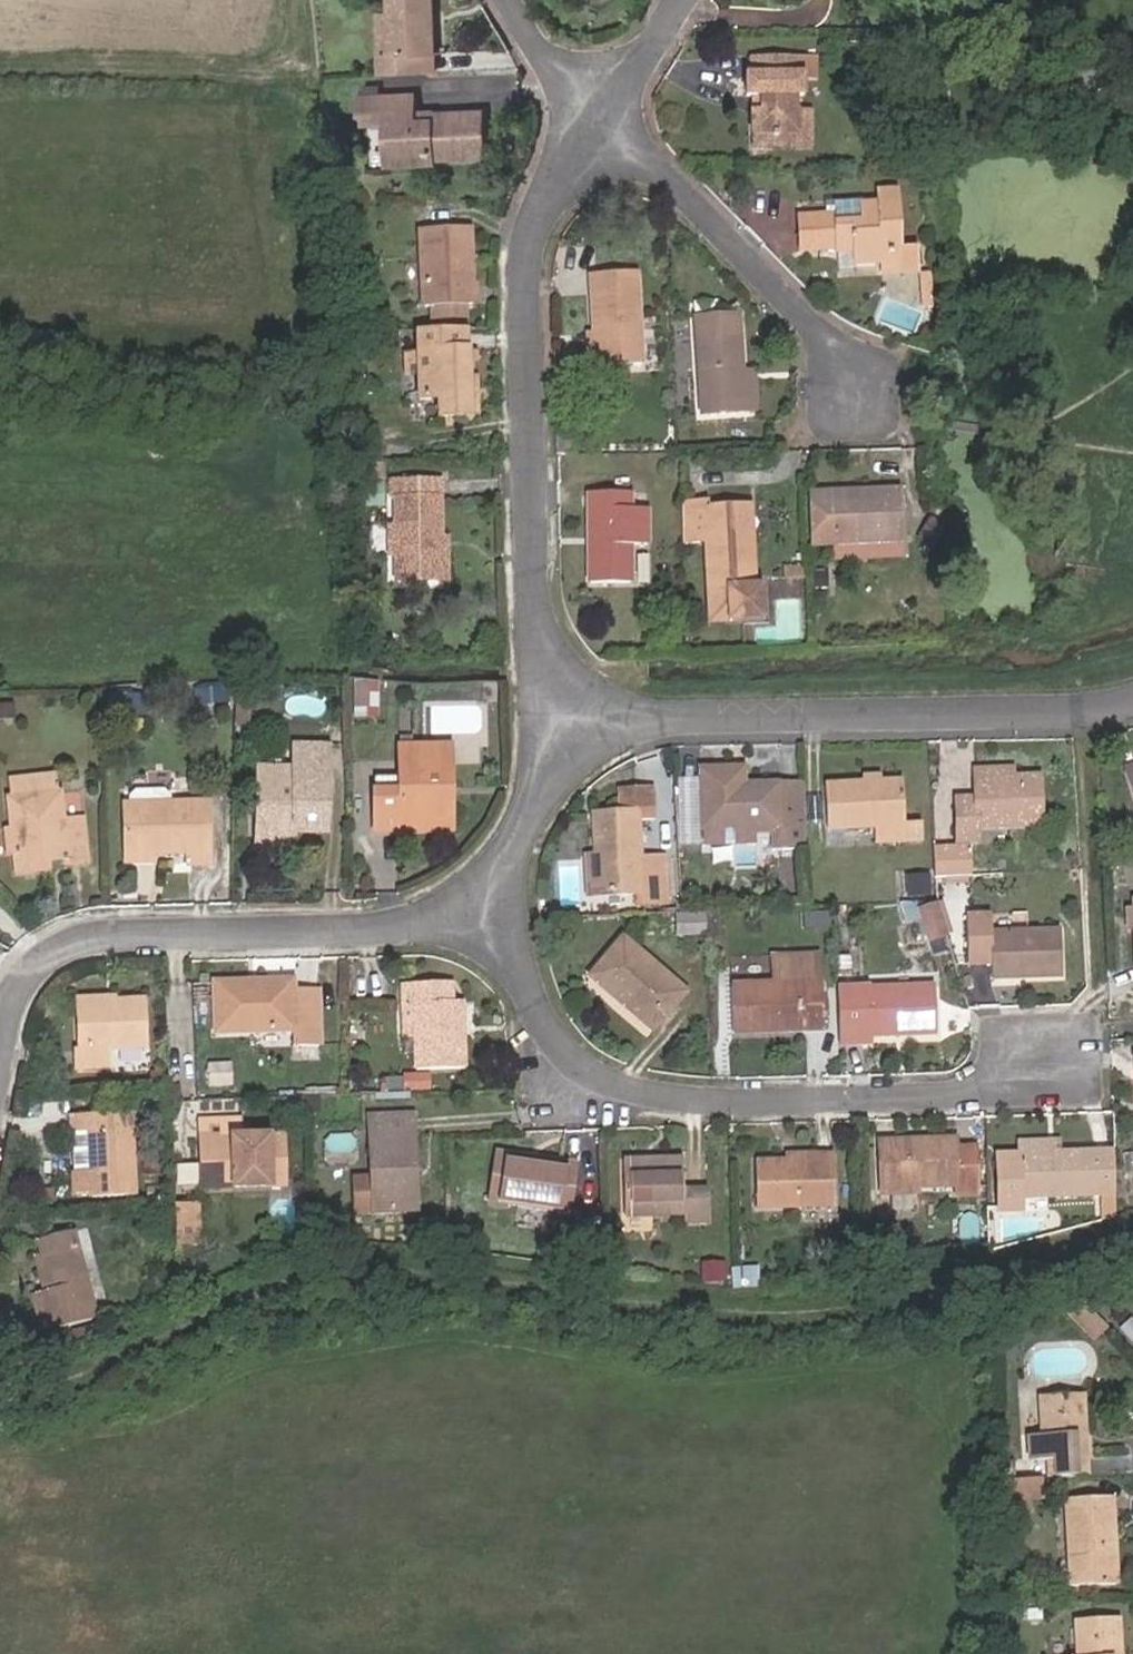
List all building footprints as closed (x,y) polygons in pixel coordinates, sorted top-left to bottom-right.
[(434,54),(431,0),(389,0),(392,57),(434,54)] [(736,97),(740,97),(749,96),(750,111),(741,111),(743,149),(768,148),(767,134),(787,133),(787,111),(787,97),(792,97),(791,76),(786,76),(786,60),(740,63),(741,78),(735,78),(736,97)] [(422,122),(421,115),(421,95),(371,97),(372,118),(393,117),(395,166),(439,165),(439,159),(489,157),(487,112),(435,115),(436,122),(422,122)] [(749,96),(740,97),(741,111),(750,111),(749,96)] [(803,110),(787,111),(787,133),(767,134),(768,148),(804,147),(803,110)] [(880,264),(900,263),(897,185),(875,185),(875,197),(857,198),(858,215),(832,215),(832,204),(796,205),(797,243),(853,241),(853,255),(879,254),(880,264)] [(858,215),(857,198),(857,191),(832,192),(832,204),(832,215),(858,215)] [(471,228),(420,231),(424,307),(430,307),(469,305),(475,305),(471,228)] [(598,326),(600,360),(646,358),(641,266),(595,268),(598,326)] [(918,279),(919,295),(929,294),(928,279),(918,279)] [(919,311),(929,311),(929,294),(919,295),(919,311)] [(469,305),(430,307),(432,323),(470,321),(469,305)] [(744,408),(742,367),(740,311),(696,312),(700,409),(744,408)] [(593,361),(600,360),(598,326),(591,326),(593,361)] [(470,331),(420,335),(421,356),(423,401),(423,404),(443,402),(443,423),(473,420),(470,331)] [(755,367),(742,367),(744,408),(757,407),(755,367)] [(594,589),(634,588),(634,549),(651,548),(651,512),(632,512),(632,485),(591,486),(592,531),(597,531),(598,549),(593,549),(594,589)] [(446,584),(446,541),(445,488),(393,489),(397,584),(446,584)] [(819,493),(821,544),(842,543),(911,540),(909,490),(882,491),(882,499),(857,500),(857,492),(838,493),(819,493)] [(882,491),(857,492),(857,500),(882,499),(882,491)] [(693,498),(693,541),(718,541),(719,587),(736,587),(737,618),(771,617),(771,586),(764,586),(763,541),(757,541),(756,503),(717,504),(717,497),(693,498)] [(455,541),(446,541),(446,584),(456,583),(455,541)] [(816,567),(794,567),(794,578),(816,577),(816,567)] [(736,587),(719,587),(719,618),(737,618),(736,587)] [(354,679),(353,719),(380,720),(381,680),(354,679)] [(200,706),(228,706),(228,687),(199,688),(200,706)] [(149,716),(149,693),(108,692),(108,716),(149,716)] [(292,783),(321,784),(322,747),(293,746),(292,771),(292,783)] [(371,836),(399,836),(399,825),(442,825),(442,797),(451,797),(451,755),(397,754),(396,797),(372,796),(371,836)] [(1132,797),(1132,766),(1125,769),(1132,797)] [(964,768),(965,779),(1002,777),(1002,767),(964,768)] [(253,838),(269,838),(290,839),(289,833),(323,834),(324,784),(321,784),(292,783),(292,771),(255,771),(253,838)] [(681,775),(681,782),(725,780),(725,774),(681,775)] [(965,779),(966,796),(966,807),(944,808),(947,844),(967,842),(967,828),(1030,825),(1028,776),(1002,777),(965,779)] [(843,780),(843,789),(863,788),(863,779),(843,780)] [(82,872),(81,829),(60,829),(60,799),(56,799),(56,780),(11,781),(11,799),(7,800),(9,875),(38,875),(38,867),(63,867),(64,872),(82,872)] [(767,853),(790,852),(787,796),(764,797),(763,786),(725,788),(725,780),(681,782),(682,800),(684,836),(737,833),(755,832),(765,831),(767,853)] [(764,797),(787,796),(787,785),(763,786),(764,797)] [(863,788),(843,789),(808,791),(810,835),(856,833),(857,847),(907,845),(906,825),(886,826),(884,787),(863,788)] [(581,821),(584,861),(587,902),(628,898),(628,909),(651,907),(649,863),(627,864),(624,826),(644,824),(642,793),(610,795),(611,819),(581,821)] [(966,807),(966,796),(943,798),(944,808),(966,807)] [(399,825),(399,836),(451,837),(451,797),(442,797),(442,825),(399,825)] [(168,813),(168,804),(162,799),(132,799),(126,804),(126,813),(168,813)] [(121,860),(146,861),(183,862),(183,872),(202,872),(203,813),(168,813),(126,813),(122,813),(121,860)] [(757,854),(767,853),(765,831),(755,832),(757,854)] [(738,853),(737,833),(684,836),(685,855),(738,853)] [(268,848),(269,838),(253,838),(253,848),(268,848)] [(922,880),(922,882),(924,882),(956,880),(954,853),(920,853),(922,880)] [(146,871),(146,861),(121,860),(121,871),(146,871)] [(587,902),(584,861),(574,860),(577,903),(587,902)] [(917,904),(916,886),(895,886),(896,905),(917,904)] [(934,943),(923,910),(908,915),(921,948),(934,943)] [(667,921),(666,921),(667,942),(695,940),(694,923),(693,920),(691,920),(673,921),(670,921),(667,921)] [(1054,934),(986,938),(986,924),(960,924),(962,971),(987,971),(988,985),(1056,982),(1054,934)] [(604,993),(600,998),(643,1033),(676,993),(611,939),(583,976),(604,993)] [(725,1039),(814,1035),(812,990),(806,990),(805,966),(768,968),(769,992),(723,995),(725,1039)] [(579,981),(600,998),(604,993),(583,976),(579,981)] [(211,1027),(286,1027),(285,1043),(311,1043),(311,990),(286,990),(286,978),(210,979),(211,1027)] [(454,1071),(453,1000),(445,1000),(445,984),(396,986),(396,1000),(404,1001),(405,1071),(454,1071)] [(923,991),(826,997),(830,1055),(861,1053),(860,1047),(927,1042),(923,991)] [(61,996),(61,1005),(98,1003),(97,997),(97,994),(61,996)] [(98,1003),(61,1005),(63,1045),(59,1045),(60,1069),(92,1067),(91,1048),(130,1045),(127,996),(97,997),(98,1003)] [(215,1081),(216,1061),(197,1060),(196,1080),(215,1081)] [(431,1090),(431,1072),(404,1072),(404,1089),(431,1090)] [(78,1176),(80,1198),(80,1204),(124,1200),(119,1114),(84,1116),(56,1118),(57,1139),(77,1137),(78,1176)] [(211,1173),(210,1181),(263,1182),(263,1132),(220,1132),(221,1115),(182,1115),(182,1157),(187,1157),(188,1173),(211,1173)] [(396,1175),(404,1175),(404,1116),(360,1116),(360,1214),(397,1215),(396,1175)] [(60,1176),(78,1176),(77,1137),(57,1139),(60,1176)] [(876,1153),(876,1194),(908,1194),(908,1200),(948,1199),(949,1208),(968,1207),(967,1157),(948,1158),(948,1151),(876,1153)] [(1022,1154),(1022,1167),(1059,1167),(1059,1153),(1022,1154)] [(182,1181),(210,1181),(211,1173),(188,1173),(187,1157),(182,1157),(182,1181)] [(571,1220),(577,1170),(491,1158),(484,1209),(571,1220)] [(682,1193),(682,1162),(621,1163),(623,1217),(683,1217),(684,1227),(709,1226),(709,1194),(682,1193)] [(793,1169),(784,1169),(756,1170),(757,1215),(836,1214),(835,1166),(794,1165),(793,1169)] [(1023,1210),(1112,1209),(1112,1166),(1059,1167),(1022,1167),(1023,1210)] [(1023,1210),(1022,1167),(993,1168),(994,1224),(1024,1223),(1023,1210)] [(405,1215),(404,1175),(396,1175),(397,1215),(405,1215)] [(80,1198),(78,1176),(60,1176),(61,1199),(80,1198)] [(908,1194),(876,1194),(876,1206),(908,1206),(908,1200),(908,1194)] [(159,1205),(161,1238),(183,1237),(182,1200),(159,1201),(159,1202),(159,1205)] [(49,1291),(41,1294),(27,1299),(42,1336),(95,1315),(62,1229),(30,1243),(34,1255),(49,1291)] [(27,1258),(41,1294),(49,1291),(34,1255),(27,1258)] [(1110,1325),(1080,1292),(1068,1303),(1098,1336),(1110,1325)] [(1058,1478),(1089,1477),(1083,1396),(1041,1398),(1044,1437),(1030,1438),(1031,1461),(1057,1459),(1058,1478)] [(1040,1479),(1001,1481),(1001,1500),(1031,1498),(1041,1497),(1040,1479)] [(1031,1498),(1001,1500),(1002,1517),(1033,1515),(1031,1498)] [(1072,1587),(1118,1585),(1114,1499),(1067,1502),(1072,1587)] [(1077,1623),(1079,1653),(1121,1653),(1119,1621),(1077,1623)]
